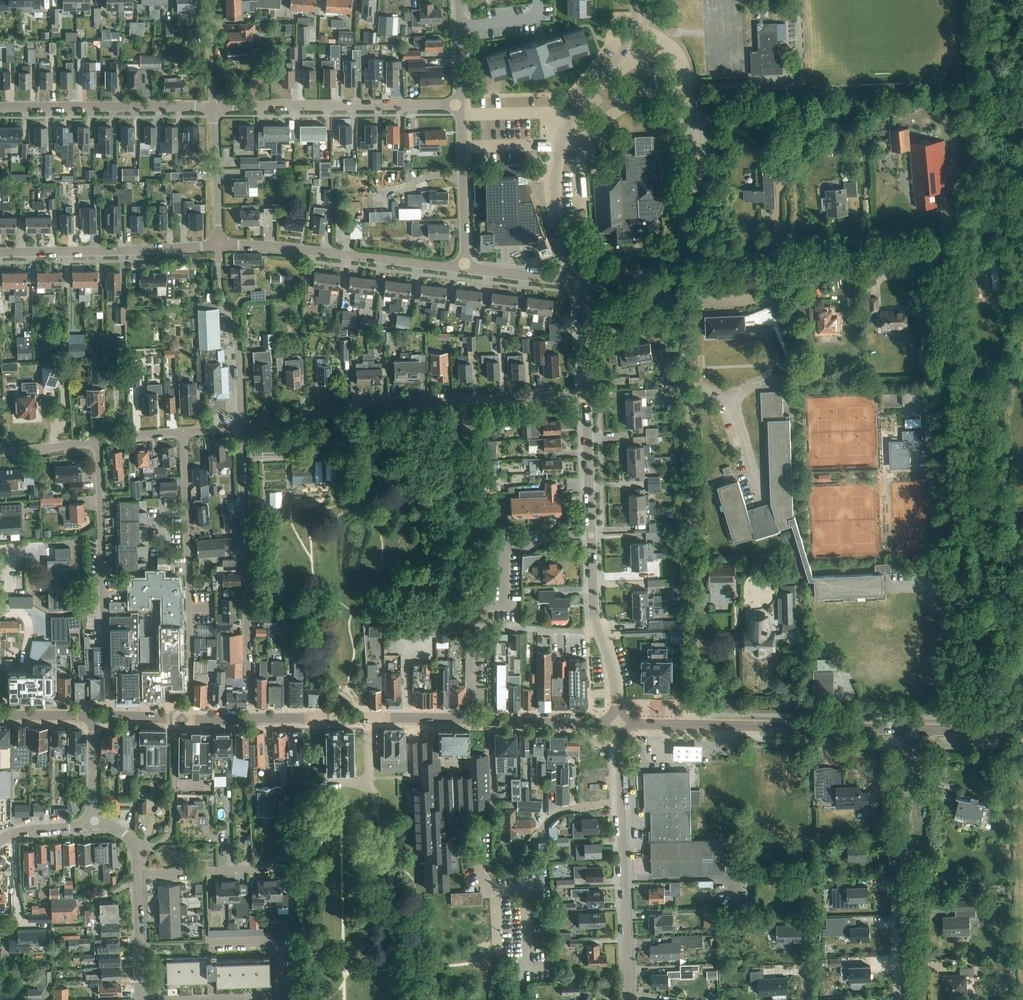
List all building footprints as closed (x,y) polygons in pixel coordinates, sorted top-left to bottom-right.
[(21,10),(21,0),(0,0),(0,10),(9,10),(9,6),(16,6),(16,10),(21,10)] [(21,10),(21,13),(34,12),(34,17),(43,17),(42,12),(40,12),(39,0),(21,0),(21,10)] [(76,9),(76,0),(63,0),(63,9),(62,9),(62,14),(67,14),(67,9),(76,9)] [(76,9),(84,9),(84,14),(90,14),(90,9),(89,9),(89,0),(76,0),(76,9)] [(119,9),(119,0),(106,0),(106,4),(106,8),(101,8),(101,21),(108,20),(107,10),(119,9)] [(119,9),(119,18),(124,18),(125,9),(132,9),(131,3),(132,3),(132,0),(119,0),(119,9)] [(154,18),(154,0),(141,0),(141,4),(149,4),(149,18),(154,18)] [(154,18),(159,18),(159,4),(167,4),(167,0),(154,0),(154,18)] [(177,13),(190,13),(190,10),(194,10),(194,0),(177,0),(177,13)] [(303,0),(290,0),(289,10),(302,10),(303,0)] [(302,10),(315,11),(315,0),(303,0),(302,10)] [(338,0),(326,0),(325,12),(338,13),(338,0)] [(338,13),(351,13),(351,0),(338,0),(338,13)] [(373,0),(362,0),(361,15),(366,15),(366,22),(372,22),(372,15),(373,15),(373,0)] [(567,17),(581,16),(587,16),(590,16),(589,0),(567,0),(567,17)] [(433,9),(433,4),(419,4),(420,9),(419,9),(419,10),(411,10),(412,30),(421,30),(421,24),(441,23),(441,8),(433,9)] [(256,12),(256,8),(256,6),(250,6),(226,7),(226,20),(241,19),(241,11),(249,11),(256,12)] [(394,17),(379,16),(377,34),(392,35),(394,17)] [(778,50),(777,23),(757,24),(758,51),(750,51),(751,75),(783,74),(782,50),(778,50)] [(227,46),(242,46),(251,45),(251,33),(255,33),(254,24),(239,25),(239,33),(227,34),(227,46)] [(309,26),(297,26),(298,44),(309,44),(309,26)] [(588,52),(582,29),(562,34),(564,40),(545,46),(543,40),(524,45),(526,51),(507,56),(505,50),(486,56),(492,79),(511,74),(513,79),(532,74),(533,76),(552,71),(551,69),(571,63),(569,58),(588,52)] [(102,41),(114,41),(114,30),(102,30),(102,41)] [(352,44),(353,32),(339,31),(338,43),(352,44)] [(425,39),(425,36),(413,37),(413,47),(424,46),(425,52),(441,51),(441,39),(425,39)] [(113,55),(121,54),(121,41),(113,41),(113,55)] [(77,58),(76,42),(69,42),(69,48),(71,48),(72,58),(77,58)] [(339,44),(330,44),(330,56),(339,55),(339,44)] [(267,62),(266,49),(249,49),(250,52),(245,52),(245,49),(227,50),(227,60),(245,59),(250,59),(250,62),(267,62)] [(360,79),(360,50),(352,50),(352,61),(344,62),(344,72),(345,72),(345,86),(356,86),(356,79),(360,79)] [(403,59),(420,59),(420,51),(403,51),(403,59)] [(152,68),(153,57),(140,57),(140,68),(152,68)] [(366,86),(377,86),(377,78),(381,78),(381,60),(369,60),(369,68),(365,68),(366,86)] [(314,70),(314,61),(303,61),(303,70),(303,86),(314,86),(314,70)] [(334,69),(334,61),(321,61),(321,70),(324,70),(324,86),(335,86),(335,69),(334,69)] [(386,86),(397,86),(397,68),(401,68),(401,61),(387,61),(387,68),(386,68),(386,86)] [(424,68),(424,61),(408,61),(408,73),(420,73),(420,86),(429,86),(428,85),(442,84),(442,75),(441,75),(440,67),(424,68)] [(9,63),(2,63),(2,71),(0,71),(0,88),(9,88),(9,71),(9,63)] [(48,64),(48,63),(39,63),(39,73),(40,73),(40,88),(51,88),(51,72),(51,64),(48,64)] [(72,72),(72,63),(66,63),(66,72),(61,72),(61,88),(72,88),(72,72)] [(94,71),(94,63),(83,63),(83,88),(95,88),(95,71),(94,71)] [(292,71),(292,63),(286,63),(286,71),(282,71),(282,86),(293,86),(293,71),(292,71)] [(140,70),(140,64),(127,64),(127,70),(127,88),(140,88),(140,70)] [(116,72),(116,65),(110,65),(110,72),(105,72),(105,88),(116,88),(116,72)] [(30,73),(30,67),(22,67),(22,73),(19,73),(19,88),(30,88),(30,73)] [(181,82),(181,78),(165,78),(165,83),(164,83),(164,92),(185,91),(184,82),(181,82)] [(784,100),(784,88),(766,88),(767,101),(784,100)] [(711,138),(720,138),(719,121),(710,121),(711,138)] [(281,144),(289,144),(289,126),(276,127),(276,155),(281,155),(281,144)] [(300,126),(300,129),(300,141),(313,140),(312,126),(300,126)] [(312,126),(313,140),(313,146),(313,154),(313,158),(319,158),(319,140),(325,140),(325,126),(312,126)] [(351,150),(351,143),(351,126),(339,126),(339,143),(346,143),(346,150),(351,150)] [(360,149),(373,149),(373,142),(376,142),(376,126),(365,126),(365,142),(360,142),(360,149)] [(398,150),(398,143),(398,126),(386,126),(386,143),(393,143),(393,150),(398,150)] [(156,143),(156,127),(145,128),(145,143),(150,143),(150,149),(151,149),(151,151),(155,151),(155,143),(156,143)] [(161,152),(176,152),(176,143),(177,143),(177,127),(166,127),(166,143),(161,143),(161,152)] [(198,127),(187,127),(187,131),(182,131),(182,142),(187,142),(187,143),(192,143),(192,154),(198,153),(198,143),(198,127)] [(252,151),(252,144),(253,144),(252,127),(240,127),(240,144),(245,144),(245,151),(252,151)] [(263,133),(258,133),(258,149),(271,149),(271,155),(276,155),(276,127),(263,127),(263,133)] [(11,148),(10,128),(0,128),(0,157),(5,157),(4,148),(11,148)] [(10,128),(11,148),(11,153),(18,153),(17,146),(16,146),(16,142),(22,142),(22,128),(10,128)] [(46,153),(46,145),(47,145),(47,128),(34,128),(34,145),(40,145),(40,153),(46,153)] [(73,143),(68,143),(68,128),(57,128),(57,143),(54,143),(54,152),(61,152),(61,159),(66,159),(66,167),(73,167),(73,143)] [(93,148),(93,138),(89,138),(89,128),(78,128),(78,144),(83,144),(83,152),(89,152),(89,148),(93,148)] [(94,142),(94,153),(111,153),(111,128),(98,128),(98,142),(94,142)] [(133,153),(133,143),(134,143),(134,128),(121,128),(121,143),(126,143),(126,153),(133,153)] [(909,128),(890,130),(892,152),(910,150),(912,169),(914,191),(915,191),(917,208),(937,206),(935,192),(948,191),(943,141),(910,144),(909,128)] [(418,132),(404,133),(404,147),(413,146),(413,145),(419,144),(419,152),(440,151),(440,144),(445,144),(445,131),(424,132),(418,133),(418,132)] [(661,204),(661,198),(660,165),(660,152),(654,152),(653,136),(634,137),(635,155),(631,155),(631,153),(617,154),(618,163),(626,163),(627,180),(621,180),(621,178),(593,180),(596,233),(610,232),(611,245),(622,245),(622,243),(635,243),(634,226),(644,225),(644,219),(648,219),(650,218),(653,217),(655,216),(658,214),(659,211),(661,209),(661,204)] [(29,148),(29,143),(22,143),(22,158),(31,158),(31,148),(29,148)] [(405,163),(405,155),(403,155),(403,151),(397,151),(397,166),(403,166),(403,163),(405,163)] [(240,168),(257,168),(257,157),(240,158),(240,168)] [(344,171),(356,171),(356,158),(344,159),(344,171)] [(319,178),(330,178),(330,162),(319,162),(319,178)] [(484,178),(473,178),(474,192),(486,192),(486,202),(487,220),(479,221),(480,251),(493,251),(493,240),(521,239),(521,243),(538,243),(539,244),(540,246),(540,248),(545,246),(526,183),(527,183),(527,176),(524,176),(521,165),(492,165),(493,176),(484,177),(484,178)] [(116,182),(116,168),(108,167),(107,173),(103,173),(103,181),(116,182)] [(775,208),(774,180),(782,180),(781,168),(763,168),(764,189),(744,190),(744,201),(764,200),(765,208),(775,208)] [(122,181),(138,181),(138,169),(122,169),(122,181)] [(232,197),(248,197),(248,196),(257,196),(257,184),(262,184),(262,170),(245,171),(245,179),(231,179),(232,197)] [(1,171),(1,179),(8,179),(8,180),(11,180),(11,176),(9,176),(9,171),(1,171)] [(196,181),(196,172),(182,172),(182,181),(196,181)] [(828,199),(821,199),(823,212),(829,211),(829,216),(848,214),(847,197),(857,196),(856,182),(844,183),(844,190),(827,191),(828,199)] [(421,202),(429,202),(429,204),(447,203),(447,192),(436,192),(436,191),(429,191),(421,191),(421,195),(408,195),(408,208),(398,208),(398,218),(420,218),(420,208),(421,208),(421,202)] [(187,202),(180,202),(180,214),(189,214),(190,229),(202,229),(202,213),(201,213),(200,213),(200,209),(200,205),(193,205),(193,202),(187,202)] [(107,231),(120,231),(120,205),(104,205),(104,221),(107,221),(107,231)] [(277,220),(277,205),(272,205),(272,209),(264,209),(264,213),(258,213),(258,211),(251,211),(251,205),(241,205),(242,211),(240,212),(241,226),(259,225),(258,219),(264,219),(264,221),(272,221),(272,220),(277,220)] [(138,215),(138,206),(132,206),(132,215),(131,215),(131,231),(143,230),(143,215),(138,215)] [(166,213),(166,206),(159,206),(159,213),(153,213),(153,229),(166,229),(166,223),(167,223),(167,213),(166,213)] [(72,215),(72,207),(66,207),(66,215),(60,215),(61,232),(73,232),(73,215),(72,215)] [(323,233),(325,217),(326,209),(316,207),(314,216),(312,232),(323,233)] [(95,232),(95,215),(95,208),(80,208),(80,216),(83,216),(84,232),(95,232)] [(300,217),(301,209),(293,208),(292,216),(286,216),(284,228),(301,230),(303,218),(300,217)] [(374,219),(374,211),(363,211),(363,219),(374,219)] [(51,232),(51,217),(43,217),(43,214),(38,214),(38,217),(38,232),(51,232)] [(3,218),(3,233),(16,233),(16,217),(3,218)] [(25,233),(38,232),(38,217),(25,217),(25,233)] [(428,224),(411,224),(411,225),(411,237),(420,236),(420,235),(428,235),(428,238),(448,238),(448,224),(428,225),(428,224)] [(234,269),(231,269),(231,277),(234,277),(235,290),(246,290),(246,289),(251,289),(250,268),(250,264),(261,264),(261,255),(261,254),(233,255),(233,264),(234,264),(234,269)] [(188,278),(188,270),(165,270),(165,273),(155,274),(155,273),(151,273),(151,274),(140,274),(141,287),(157,286),(157,295),(166,295),(166,305),(179,305),(179,298),(173,299),(172,278),(188,278)] [(45,292),(49,292),(49,272),(36,273),(37,287),(45,287),(45,292)] [(49,272),(49,292),(54,292),(54,287),(62,287),(62,272),(49,272)] [(79,302),(85,302),(85,286),(84,272),(72,272),(72,286),(79,286),(79,302)] [(85,286),(85,302),(90,301),(90,286),(97,286),(97,272),(84,272),(85,286)] [(114,301),(114,289),(120,289),(120,272),(107,272),(107,278),(106,278),(106,289),(107,289),(107,301),(114,301)] [(325,289),(327,273),(314,272),(312,287),(319,288),(317,303),(323,304),(325,289)] [(2,287),(14,287),(14,273),(2,273),(2,287)] [(14,295),(14,302),(20,302),(20,296),(27,296),(27,273),(14,273),(14,287),(14,295)] [(325,289),(323,304),(329,304),(331,289),(338,290),(340,275),(327,273),(325,289)] [(348,291),(354,292),(353,307),(358,308),(359,300),(360,293),(362,277),(349,276),(348,291)] [(359,300),(358,308),(364,309),(365,301),(366,293),(373,294),(375,279),(362,277),(360,293),(359,300)] [(396,297),(398,282),(385,280),(383,295),(396,297)] [(409,298),(410,283),(398,282),(396,297),(395,305),(394,312),(400,313),(401,305),(402,298),(409,298)] [(431,301),(433,286),(420,284),(419,300),(431,301)] [(430,309),(429,316),(435,317),(436,309),(437,302),(444,303),(446,287),(433,286),(431,301),(430,309)] [(467,305),(469,290),(456,289),(454,304),(467,305)] [(467,305),(467,309),(471,309),(472,306),(480,307),(482,292),(469,290),(467,305)] [(267,291),(253,291),(253,298),(266,299),(267,291)] [(502,313),(504,294),(491,293),(490,308),(498,309),(498,313),(502,313)] [(507,325),(508,318),(508,310),(515,311),(517,296),(504,294),(502,313),(501,317),(501,325),(507,325)] [(538,314),(540,299),(527,297),(525,312),(533,313),(538,314)] [(871,313),(879,312),(878,298),(870,299),(871,313)] [(537,321),(536,329),(541,329),(543,322),(542,322),(543,314),(551,315),(552,300),(540,299),(538,314),(537,321)] [(814,313),(813,301),(805,301),(805,302),(797,302),(798,320),(806,319),(818,319),(819,332),(837,331),(837,316),(831,316),(831,311),(818,311),(818,313),(814,313)] [(790,355),(771,306),(745,317),(745,315),(736,316),(715,317),(715,316),(706,317),(707,337),(718,337),(718,338),(734,337),(734,336),(746,335),(764,334),(767,337),(778,364),(788,360),(787,356),(790,355)] [(117,326),(122,326),(122,323),(125,323),(125,307),(116,307),(117,326)] [(219,355),(216,309),(197,310),(199,348),(197,348),(198,363),(196,363),(197,381),(205,380),(206,393),(211,393),(211,400),(216,399),(229,398),(228,367),(220,367),(220,361),(224,361),(224,354),(219,355)] [(355,327),(356,312),(342,310),(341,326),(355,327)] [(907,328),(906,310),(881,311),(882,330),(890,330),(890,327),(898,327),(898,329),(907,328)] [(381,329),(382,313),(376,313),(374,329),(381,329)] [(409,329),(410,316),(396,315),(395,327),(409,329)] [(373,329),(374,320),(360,318),(359,328),(373,329)] [(476,319),(474,333),(481,334),(483,319),(476,319)] [(265,348),(276,347),(275,333),(265,334),(265,348)] [(467,350),(476,350),(475,336),(466,336),(467,350)] [(17,346),(17,359),(32,359),(31,337),(24,337),(24,346),(17,346)] [(348,340),(339,340),(339,360),(348,360),(348,340)] [(68,358),(85,358),(84,341),(68,342),(68,358)] [(545,341),(534,341),(534,364),(543,364),(543,377),(559,376),(558,355),(546,355),(545,341)] [(639,372),(644,371),(643,364),(658,362),(656,350),(651,351),(650,343),(637,345),(641,365),(638,365),(639,372)] [(622,368),(638,365),(641,365),(637,345),(624,347),(626,355),(620,356),(622,368)] [(661,366),(671,364),(668,348),(658,349),(661,366)] [(164,358),(174,358),(174,350),(164,350),(164,358)] [(282,357),(281,350),(275,351),(275,358),(276,358),(277,370),(283,370),(282,357)] [(131,367),(138,367),(138,358),(141,358),(141,352),(130,352),(131,367)] [(374,353),(368,354),(369,384),(382,384),(381,368),(376,368),(375,361),(374,361),(374,353)] [(394,383),(407,383),(406,353),(400,353),(400,361),(393,362),(394,383)] [(406,353),(407,383),(420,382),(419,373),(425,373),(425,355),(419,355),(419,354),(412,354),(412,353),(406,353)] [(369,384),(368,354),(362,354),(363,363),(355,363),(356,385),(369,384)] [(447,381),(446,365),(447,365),(447,354),(431,354),(431,373),(437,373),(437,381),(447,381)] [(255,389),(271,388),(269,363),(271,363),(270,355),(257,356),(257,364),(253,364),(255,389)] [(499,378),(498,361),(498,355),(481,356),(481,363),(486,363),(487,379),(499,378)] [(523,362),(523,361),(523,355),(507,356),(508,371),(508,370),(511,370),(512,378),(524,377),(523,362)] [(468,364),(468,361),(468,356),(458,356),(458,357),(457,358),(457,362),(458,363),(459,380),(471,380),(470,364),(468,364)] [(302,359),(285,360),(285,363),(285,370),(287,387),(300,386),(299,374),(303,374),(302,359)] [(328,365),(328,361),(328,359),(317,359),(318,384),(330,383),(329,372),(331,372),(330,365),(328,365)] [(19,370),(19,361),(3,362),(3,371),(19,370)] [(856,376),(865,376),(864,362),(855,362),(856,376)] [(104,414),(103,365),(91,365),(92,389),(87,390),(87,396),(78,396),(78,405),(87,405),(87,406),(91,405),(91,415),(104,414)] [(43,367),(44,388),(57,388),(64,366),(43,367)] [(665,388),(673,387),(672,384),(673,383),(671,369),(663,370),(665,388)] [(644,371),(639,372),(641,378),(629,378),(630,389),(643,388),(643,377),(645,377),(644,371)] [(170,388),(170,380),(164,381),(165,412),(174,411),(174,388),(170,388)] [(180,413),(197,412),(196,382),(178,383),(180,413)] [(37,396),(36,383),(22,383),(22,390),(27,390),(27,396),(16,396),(17,417),(24,417),(24,418),(35,417),(35,408),(36,408),(36,402),(34,402),(34,396),(37,396)] [(143,413),(156,412),(155,393),(161,393),(161,384),(147,385),(148,393),(142,394),(143,413)] [(783,416),(782,391),(760,392),(761,421),(768,421),(771,503),(772,508),(749,515),(738,481),(717,487),(734,544),(755,537),(756,541),(781,534),(779,530),(792,526),(809,581),(814,581),(815,598),(884,596),(883,574),(891,574),(891,564),(875,564),(875,574),(813,576),(795,516),(793,517),(790,416),(783,416)] [(627,413),(652,412),(652,406),(642,407),(642,399),(626,399),(627,413)] [(652,412),(627,413),(627,427),(635,427),(635,432),(643,432),(643,418),(652,418),(652,412)] [(550,421),(550,420),(542,420),(542,425),(530,426),(530,423),(522,424),(522,437),(530,437),(538,437),(538,434),(542,434),(560,434),(559,421),(550,421)] [(659,436),(658,428),(646,429),(647,443),(659,443),(661,443),(661,436),(659,436)] [(892,466),(908,466),(907,451),(922,450),(922,430),(902,431),(903,443),(891,443),(892,466)] [(551,439),(528,439),(529,446),(544,445),(544,451),(560,450),(560,439),(551,439)] [(484,459),(497,459),(496,441),(484,441),(484,459)] [(231,466),(230,453),(225,453),(224,443),(212,444),(213,453),(207,454),(208,472),(217,472),(216,467),(231,466)] [(254,457),(287,456),(287,444),(254,445),(254,457)] [(628,461),(654,460),(653,454),(650,454),(650,452),(651,452),(651,447),(650,447),(650,445),(644,445),(644,446),(628,447),(628,461)] [(164,466),(175,465),(173,447),(162,448),(164,466)] [(148,459),(148,449),(136,450),(137,466),(143,466),(143,473),(153,472),(152,458),(148,459)] [(123,478),(122,467),(121,452),(108,453),(109,468),(112,468),(113,479),(123,478)] [(335,480),(335,460),(326,460),(326,480),(335,480)] [(542,462),(530,462),(530,474),(540,474),(540,473),(561,472),(560,460),(542,461),(542,462)] [(654,460),(628,461),(629,475),(635,475),(635,480),(645,479),(644,474),(645,474),(644,466),(654,466),(654,460)] [(485,482),(499,481),(498,461),(484,461),(485,482)] [(77,473),(77,466),(55,467),(56,482),(69,482),(70,491),(82,490),(82,473),(77,473)] [(292,484),(312,484),(311,466),(291,466),(292,484)] [(722,468),(725,475),(732,473),(730,466),(722,468)] [(208,484),(206,468),(192,469),(193,486),(208,484)] [(10,490),(19,490),(19,481),(22,481),(22,478),(26,478),(26,470),(12,470),(10,470),(10,471),(9,471),(9,470),(7,470),(7,471),(0,471),(0,496),(2,496),(2,494),(10,494),(10,490)] [(660,484),(660,477),(648,477),(648,492),(661,491),(661,490),(662,490),(662,484),(660,484)] [(155,478),(151,478),(152,496),(160,496),(177,494),(176,480),(160,482),(160,478),(155,478)] [(556,497),(556,482),(545,483),(545,491),(520,492),(520,498),(511,498),(511,517),(560,515),(559,496),(556,497)] [(140,486),(130,487),(131,499),(141,498),(140,486)] [(649,502),(649,494),(645,494),(645,489),(636,490),(636,495),(630,495),(630,509),(655,508),(655,502),(649,502)] [(128,491),(115,492),(115,500),(129,499),(129,498),(130,498),(129,491),(128,491)] [(270,507),(282,506),(281,492),(270,492),(270,507)] [(206,505),(206,503),(209,502),(208,496),(201,497),(201,500),(195,500),(193,503),(194,512),(196,513),(196,524),(200,524),(200,527),(203,529),(212,528),(211,519),(208,519),(207,505),(206,505)] [(41,507),(58,506),(62,506),(61,497),(40,498),(41,507)] [(116,510),(138,509),(138,505),(147,505),(147,500),(116,501),(116,510)] [(70,506),(63,506),(64,528),(77,527),(76,520),(84,520),(83,503),(69,504),(70,506)] [(4,534),(20,533),(20,522),(22,522),(21,505),(3,506),(3,518),(0,519),(0,533),(4,532),(4,534)] [(655,508),(630,509),(631,523),(647,522),(646,514),(656,514),(655,508)] [(116,518),(147,517),(147,512),(138,513),(138,509),(116,510),(116,518)] [(225,531),(235,530),(234,516),(224,517),(225,531)] [(117,526),(139,526),(139,522),(147,522),(147,517),(116,518),(117,526)] [(117,535),(147,534),(147,529),(139,529),(139,526),(117,526),(117,535)] [(115,543),(137,543),(139,543),(139,539),(147,539),(147,534),(117,535),(117,543),(115,543)] [(234,558),(234,548),(233,538),(197,542),(198,558),(224,556),(225,559),(234,558)] [(115,552),(145,551),(145,546),(137,546),(137,543),(115,543),(115,552)] [(653,543),(632,544),(632,557),(652,556),(652,559),(654,559),(659,559),(658,553),(653,553),(653,543)] [(115,560),(137,559),(137,556),(146,556),(145,551),(115,552),(115,560)] [(652,556),(632,557),(632,570),(647,569),(647,561),(654,561),(654,559),(652,559),(652,556)] [(137,559),(115,560),(115,569),(146,568),(146,563),(137,563),(137,559)] [(49,610),(68,609),(66,560),(47,561),(49,610)] [(543,575),(543,583),(562,582),(562,580),(563,580),(564,579),(565,578),(565,577),(564,575),(563,575),(562,575),(562,566),(556,566),(556,563),(549,563),(549,566),(542,566),(542,567),(532,567),(532,575),(543,575)] [(710,582),(735,582),(735,564),(710,565),(710,582)] [(223,573),(223,566),(216,566),(216,582),(223,581),(223,585),(239,585),(239,572),(223,573)] [(127,592),(128,598),(130,598),(130,606),(149,606),(148,595),(162,595),(163,626),(161,626),(161,670),(140,671),(140,699),(154,699),(154,696),(162,696),(162,684),(170,684),(170,687),(183,687),(183,672),(185,672),(185,667),(180,667),(179,626),(181,626),(181,618),(183,618),(183,613),(181,613),(181,597),(183,597),(182,591),(180,591),(180,578),(165,578),(165,571),(144,572),(144,578),(130,579),(130,592),(127,592)] [(674,595),(682,594),(682,580),(673,581),(674,595)] [(797,629),(795,585),(782,586),(782,598),(778,598),(779,623),(783,623),(782,631),(782,632),(782,633),(781,633),(781,634),(780,634),(779,634),(776,634),(776,632),(769,632),(769,615),(750,615),(750,634),(745,634),(745,649),(754,649),(758,653),(761,654),(765,649),(774,649),(774,638),(785,638),(787,629),(797,629)] [(555,598),(555,590),(538,591),(539,602),(548,602),(548,606),(550,606),(551,620),(567,620),(567,605),(569,605),(569,597),(555,598)] [(634,605),(667,604),(666,601),(654,601),(654,599),(648,599),(648,591),(633,592),(634,605)] [(217,634),(232,634),(232,624),(230,624),(230,620),(235,619),(234,600),(223,600),(223,614),(219,614),(219,625),(217,625),(217,634)] [(124,602),(110,602),(110,611),(124,611),(124,602)] [(667,609),(667,604),(634,605),(634,618),(636,618),(636,623),(647,622),(647,617),(655,617),(655,610),(667,609)] [(138,700),(137,612),(130,612),(131,617),(110,617),(110,689),(117,689),(117,693),(115,693),(116,696),(117,696),(117,700),(138,700)] [(80,615),(68,616),(69,628),(81,627),(80,615)] [(277,627),(278,618),(264,617),(263,626),(277,627)] [(140,637),(140,658),(154,658),(154,636),(144,637),(144,619),(140,619),(140,637)] [(18,621),(0,621),(0,632),(18,632),(18,621)] [(448,625),(436,625),(437,642),(448,642),(448,625)] [(448,626),(448,634),(464,634),(464,625),(448,626)] [(369,637),(381,637),(381,627),(369,627),(369,637)] [(217,634),(216,634),(216,639),(216,646),(216,661),(226,662),(226,676),(241,677),(242,634),(232,634),(217,634)] [(520,649),(520,634),(510,634),(510,649),(520,649)] [(507,680),(508,641),(507,641),(507,635),(503,635),(503,641),(494,641),(494,688),(494,709),(507,709),(507,680)] [(28,672),(7,672),(7,680),(7,687),(7,700),(52,700),(52,692),(53,692),(53,691),(56,691),(55,653),(55,645),(55,641),(55,644),(49,644),(49,642),(34,643),(32,657),(51,660),(51,664),(33,664),(33,672),(32,672),(28,672)] [(527,643),(527,658),(536,657),(536,643),(527,643)] [(664,649),(664,643),(652,643),(652,649),(649,649),(649,660),(643,660),(643,678),(646,678),(646,689),(670,689),(670,678),(673,678),(673,660),(667,660),(667,649),(664,649)] [(104,700),(103,668),(102,668),(102,647),(93,648),(94,678),(86,679),(87,700),(104,700)] [(547,651),(537,651),(536,694),(537,694),(537,709),(549,709),(550,651),(547,651)] [(819,668),(835,669),(835,658),(819,658),(819,668)] [(216,663),(216,661),(216,659),(207,659),(207,662),(207,670),(215,670),(215,683),(212,683),(211,705),(224,706),(225,663),(216,663)] [(448,708),(448,689),(448,660),(437,660),(437,707),(448,708)] [(568,676),(568,709),(587,709),(587,696),(586,696),(585,684),(588,684),(588,678),(585,678),(585,665),(586,665),(586,660),(574,660),(568,660),(568,676)] [(206,705),(207,682),(208,680),(208,677),(207,675),(207,670),(207,662),(201,662),(194,661),(193,684),(192,704),(206,705)] [(266,706),(267,661),(260,661),(260,678),(255,678),(255,706),(266,706)] [(283,706),(283,675),(283,661),(271,661),(271,675),(276,675),(276,680),(268,680),(268,706),(283,706)] [(568,709),(568,676),(566,676),(566,661),(558,661),(557,678),(552,678),(551,698),(551,709),(568,709)] [(287,681),(287,707),(302,707),(303,663),(295,663),(295,676),(296,676),(298,676),(298,681),(296,681),(287,681)] [(394,673),(394,663),(389,663),(389,673),(385,673),(386,707),(401,707),(401,673),(394,673)] [(429,673),(429,665),(413,664),(413,669),(412,669),(412,693),(415,693),(415,706),(416,706),(416,707),(420,707),(420,706),(429,706),(429,707),(435,707),(435,706),(436,706),(436,691),(430,691),(430,680),(428,680),(428,673),(429,673)] [(73,700),(85,700),(85,681),(85,665),(78,665),(79,681),(73,681),(73,700)] [(376,676),(376,665),(367,665),(369,707),(381,707),(380,690),(381,690),(380,676),(376,676)] [(519,709),(520,673),(520,665),(514,665),(514,682),(515,682),(515,685),(508,685),(508,709),(519,709)] [(814,697),(834,697),(834,669),(813,670),(814,697)] [(71,700),(71,685),(71,678),(58,678),(59,700),(71,700)] [(465,708),(465,686),(457,686),(457,680),(450,679),(449,708),(465,708)] [(226,686),(225,706),(246,706),(246,692),(233,692),(233,686),(226,686)] [(321,707),(321,689),(304,689),(304,707),(321,707)] [(535,709),(536,697),(532,697),(532,690),(523,690),(522,709),(535,709)] [(10,797),(11,768),(10,747),(10,726),(0,726),(0,797),(10,797)] [(30,745),(24,745),(25,727),(12,726),(11,768),(18,769),(29,763),(29,749),(30,745)] [(30,729),(30,749),(37,749),(37,761),(46,761),(46,750),(48,750),(48,729),(47,729),(46,729),(44,728),(41,728),(39,729),(30,729)] [(63,729),(63,728),(56,728),(56,729),(51,729),(50,757),(51,757),(53,757),(56,757),(56,746),(65,746),(65,742),(66,732),(65,732),(65,729),(63,729)] [(76,730),(76,728),(71,728),(69,730),(68,730),(68,751),(76,751),(76,763),(80,763),(80,774),(85,774),(85,734),(81,730),(76,730)] [(118,769),(132,769),(133,747),(135,744),(135,729),(118,729),(118,734),(118,768),(118,769)] [(165,769),(165,730),(139,729),(139,769),(165,769)] [(404,747),(404,730),(384,730),(384,754),(380,754),(381,771),(406,770),(421,774),(422,788),(406,789),(407,810),(413,809),(415,849),(425,849),(425,872),(423,872),(424,885),(426,885),(426,889),(447,888),(447,868),(456,868),(455,837),(451,837),(450,818),(457,818),(457,808),(483,807),(482,797),(489,796),(487,756),(465,757),(465,767),(471,767),(471,776),(439,777),(438,759),(436,759),(436,752),(468,753),(468,731),(438,730),(438,745),(404,747)] [(118,768),(118,734),(112,734),(111,732),(109,731),(107,732),(107,734),(105,734),(105,736),(101,736),(101,752),(107,752),(107,754),(108,757),(109,759),(112,759),(112,773),(118,773),(118,769),(118,768)] [(288,732),(288,744),(289,764),(303,763),(301,731),(288,732)] [(354,773),(353,731),(326,731),(326,751),(323,751),(323,750),(317,750),(317,759),(323,759),(323,760),(326,760),(327,774),(354,773)] [(209,735),(210,733),(181,732),(181,735),(178,735),(178,778),(192,778),(198,778),(198,779),(212,779),(212,735),(209,735)] [(214,769),(229,768),(229,754),(231,753),(231,732),(213,733),(214,769)] [(249,768),(249,753),(248,753),(247,732),(235,733),(236,743),(234,743),(233,757),(231,757),(231,770),(232,773),(246,775),(246,769),(249,768)] [(249,732),(249,753),(249,767),(264,767),(263,732),(249,732)] [(287,744),(288,744),(288,732),(272,732),(273,758),(284,758),(284,750),(287,750),(287,744)] [(516,766),(515,756),(515,735),(495,734),(495,754),(496,773),(505,772),(505,766),(516,766)] [(528,755),(528,736),(519,735),(520,755),(528,755)] [(545,763),(545,760),(545,736),(530,736),(530,754),(537,754),(537,763),(536,763),(536,775),(545,775),(545,771),(545,763)] [(565,754),(566,737),(547,736),(547,747),(547,770),(555,770),(555,760),(563,760),(563,768),(568,768),(568,776),(575,777),(575,766),(568,766),(568,756),(568,754),(565,754)] [(568,754),(568,756),(575,756),(575,760),(578,760),(578,755),(578,737),(566,737),(565,754),(568,754)] [(702,742),(674,741),(674,748),(674,756),(702,756),(702,748),(702,742)] [(286,777),(286,759),(274,759),(274,769),(278,770),(281,775),(281,787),(256,788),(257,816),(285,816),(285,812),(293,812),(292,777),(286,777)] [(814,770),(815,797),(825,796),(825,802),(834,802),(834,796),(836,796),(836,809),(870,808),(869,792),(861,792),(861,786),(840,786),(840,769),(814,770)] [(555,779),(555,770),(547,770),(545,771),(545,775),(545,779),(555,779)] [(690,791),(689,772),(645,774),(646,810),(651,810),(652,841),(651,841),(652,876),(725,873),(724,839),(691,840),(690,804),(690,791)] [(512,800),(521,800),(520,779),(511,779),(512,800)] [(528,788),(528,781),(521,781),(521,788),(521,800),(529,800),(529,788),(528,788)] [(555,805),(568,805),(568,784),(555,784),(555,805)] [(700,791),(690,791),(690,804),(700,804),(700,791)] [(119,814),(119,795),(101,796),(102,802),(112,802),(112,814),(119,814)] [(978,802),(979,797),(971,795),(970,800),(959,798),(955,816),(981,822),(985,804),(978,802)] [(146,813),(146,799),(138,799),(138,813),(146,813)] [(203,809),(203,801),(194,801),(194,805),(177,805),(177,821),(197,822),(197,825),(207,825),(207,817),(197,817),(197,809),(203,809)] [(541,812),(541,802),(517,801),(516,811),(541,812)] [(33,816),(43,816),(43,804),(33,804),(33,816)] [(15,816),(29,816),(28,806),(14,806),(15,816)] [(515,819),(514,809),(504,810),(505,812),(502,812),(503,832),(504,832),(504,843),(516,843),(516,834),(530,833),(535,828),(535,822),(529,819),(515,819)] [(573,836),(582,836),(582,832),(597,831),(597,819),(581,820),(581,823),(573,824),(573,836)] [(557,837),(557,827),(548,827),(549,838),(557,837)] [(557,846),(568,846),(568,837),(557,838),(557,846)] [(107,842),(92,843),(92,862),(103,862),(103,883),(109,882),(108,867),(108,865),(107,842)] [(107,842),(108,867),(116,867),(115,842),(107,842)] [(539,852),(548,851),(548,842),(538,842),(539,852)] [(63,864),(74,863),(74,843),(62,843),(63,864)] [(91,872),(90,863),(90,843),(77,843),(78,863),(84,863),(84,872),(91,872)] [(584,856),(600,856),(600,843),(584,844),(575,845),(575,860),(584,859),(584,856)] [(49,863),(48,855),(47,844),(45,844),(36,844),(37,870),(42,869),(42,877),(49,877),(49,873),(49,863)] [(49,863),(49,873),(54,873),(55,868),(61,868),(60,844),(49,844),(49,855),(48,855),(49,863)] [(867,859),(866,845),(848,845),(848,846),(840,846),(840,852),(849,852),(849,859),(867,859)] [(34,871),(33,851),(23,851),(24,885),(24,889),(38,888),(37,871),(34,871)] [(9,865),(4,865),(4,860),(2,858),(0,858),(0,874),(9,874),(9,865)] [(585,868),(585,866),(573,866),(574,878),(585,877),(585,881),(602,880),(602,875),(603,874),(602,870),(601,869),(601,867),(585,868)] [(556,888),(574,887),(574,879),(556,880),(556,888)] [(64,888),(73,888),(73,880),(64,880),(64,888)] [(269,881),(269,901),(275,901),(277,908),(288,907),(287,894),(281,895),(281,880),(269,881)] [(263,901),(269,901),(269,881),(257,881),(257,892),(251,892),(252,909),(263,908),(263,901)] [(849,888),(849,881),(837,882),(837,889),(832,889),(833,908),(840,908),(840,909),(860,908),(860,907),(859,907),(858,901),(868,901),(868,887),(849,888)] [(222,903),(228,903),(227,882),(215,883),(216,897),(209,897),(210,910),(220,910),(222,903)] [(227,882),(228,903),(236,902),(236,918),(248,917),(247,896),(239,896),(239,882),(227,882)] [(680,895),(679,882),(670,883),(670,890),(665,890),(665,888),(658,888),(658,889),(649,890),(650,903),(665,902),(665,895),(680,895)] [(158,899),(179,898),(179,890),(185,890),(185,885),(158,886),(158,899)] [(64,899),(64,893),(59,893),(58,888),(50,888),(50,898),(58,898),(58,899),(64,899)] [(64,899),(73,899),(72,889),(64,889),(64,893),(64,899)] [(594,891),(588,891),(588,889),(571,889),(571,897),(582,896),(582,895),(586,895),(586,904),(603,903),(603,902),(604,902),(603,896),(602,896),(602,891),(594,891)] [(452,905),(481,904),(481,892),(451,894),(452,905)] [(64,899),(58,899),(51,899),(52,923),(77,922),(76,898),(73,899),(64,899)] [(159,911),(186,910),(186,905),(179,906),(179,898),(158,899),(159,911)] [(980,909),(995,908),(995,899),(979,900),(980,909)] [(100,907),(100,912),(92,912),(92,919),(93,919),(93,923),(100,923),(118,922),(118,911),(117,900),(99,901),(99,902),(98,902),(98,907),(100,907)] [(975,917),(975,910),(976,910),(975,901),(952,902),(953,911),(955,911),(956,920),(943,921),(944,935),(969,935),(969,917),(975,917)] [(713,908),(702,909),(703,927),(714,927),(713,908)] [(159,924),(180,923),(180,915),(186,915),(186,910),(159,911),(159,924)] [(578,928),(585,928),(596,927),(596,926),(605,925),(604,913),(577,914),(578,928)] [(650,932),(663,931),(673,931),(673,914),(662,915),(649,916),(650,932)] [(870,941),(869,927),(855,927),(855,923),(844,924),(844,918),(827,918),(827,924),(826,924),(827,929),(832,929),(832,933),(851,933),(851,941),(870,941)] [(732,919),(730,927),(741,930),(743,922),(732,919)] [(802,942),(802,932),(808,932),(808,919),(801,919),(801,925),(776,926),(776,934),(778,934),(778,942),(802,942)] [(180,923),(159,924),(160,937),(187,936),(187,931),(180,931),(180,923)] [(118,935),(118,924),(86,925),(86,935),(91,934),(91,931),(100,930),(101,936),(118,935)] [(26,930),(17,930),(18,941),(10,941),(10,952),(27,951),(27,944),(37,944),(37,945),(46,945),(45,929),(36,930),(36,932),(26,932),(26,930)] [(208,937),(263,935),(263,929),(208,931),(208,937)] [(703,947),(703,936),(685,937),(672,937),(672,943),(664,944),(664,946),(651,946),(651,958),(671,957),(671,959),(680,959),(679,944),(683,944),(686,947),(703,947)] [(119,953),(118,938),(97,939),(94,940),(94,946),(95,946),(95,954),(119,953)] [(68,950),(79,949),(79,946),(90,946),(90,939),(68,940),(68,950)] [(599,955),(598,945),(587,945),(587,954),(587,966),(606,965),(606,955),(599,955)] [(120,965),(119,953),(98,954),(94,955),(94,954),(78,955),(76,956),(76,961),(79,960),(79,961),(81,961),(94,961),(94,960),(94,961),(99,962),(99,966),(120,965)] [(171,961),(171,957),(166,957),(167,983),(165,983),(165,984),(207,982),(207,979),(216,979),(216,986),(271,984),(271,983),(269,983),(269,958),(263,958),(263,961),(206,963),(206,960),(171,961)] [(485,969),(490,966),(490,960),(484,957),(479,960),(479,967),(485,969)] [(973,966),(985,966),(984,957),(972,958),(973,966)] [(842,966),(842,958),(820,958),(821,966),(830,965),(830,966),(842,966)] [(693,978),(693,970),(699,970),(699,965),(680,965),(680,971),(668,971),(668,974),(652,975),(653,988),(669,987),(668,978),(681,977),(681,978),(693,978)] [(871,980),(870,966),(849,967),(841,968),(841,975),(850,974),(850,981),(851,981),(851,987),(854,989),(859,989),(862,986),(861,981),(871,980)] [(116,969),(116,967),(101,968),(102,974),(90,974),(91,980),(102,979),(120,978),(120,969),(116,969)] [(946,997),(966,996),(965,976),(974,976),(974,968),(960,968),(960,976),(945,977),(946,997)] [(710,978),(720,978),(719,970),(709,970),(710,978)] [(44,984),(44,982),(52,982),(51,971),(44,971),(44,978),(40,978),(41,982),(37,982),(37,988),(27,988),(28,999),(45,998),(44,987),(46,987),(46,984),(44,984)] [(764,979),(763,971),(751,972),(751,986),(759,986),(759,995),(788,994),(787,978),(764,979)] [(103,984),(102,980),(90,981),(90,987),(98,986),(98,995),(121,994),(120,985),(116,985),(116,983),(104,983),(104,984),(103,984)] [(561,995),(579,994),(579,984),(561,985),(561,995)] [(55,998),(68,998),(68,988),(55,988),(55,998)]
